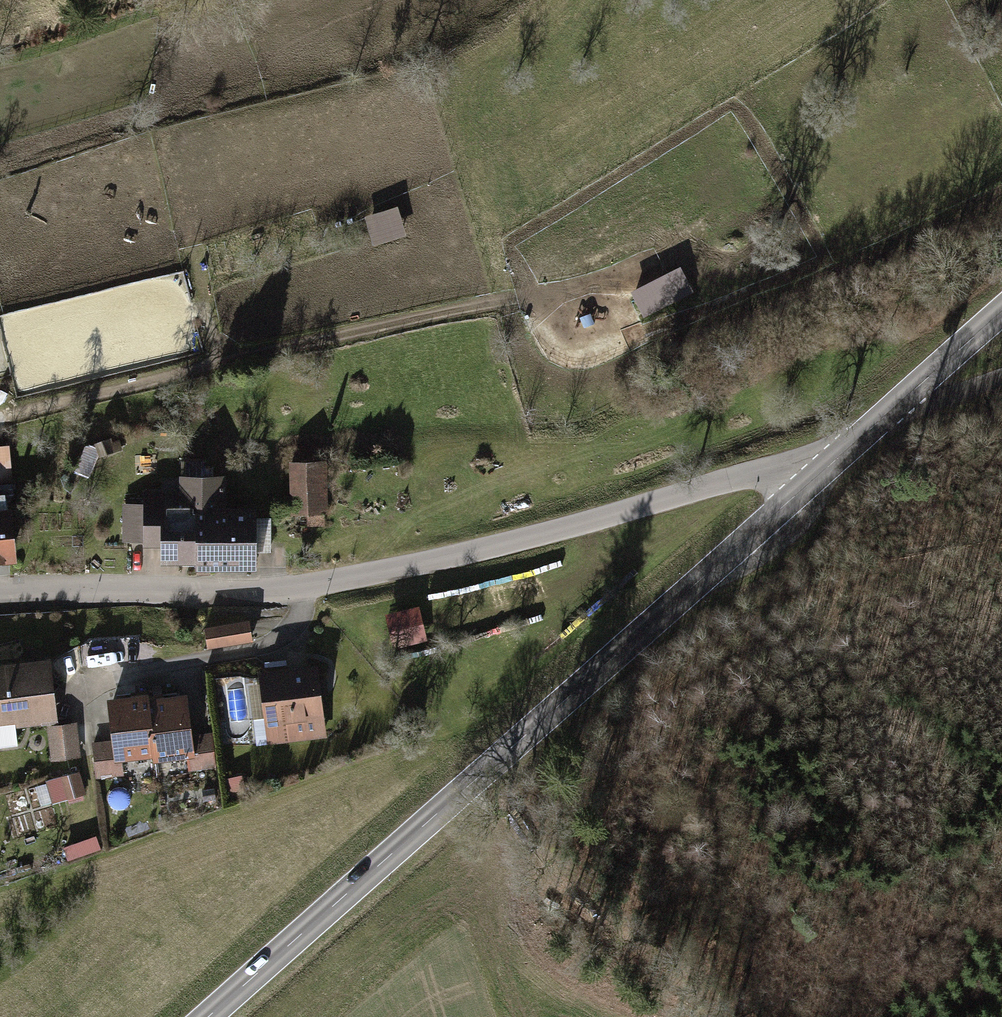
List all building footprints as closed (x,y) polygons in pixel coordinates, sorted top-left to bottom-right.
[(368,209),(376,240),(410,230),(402,200),(368,209)] [(0,443),(0,478),(9,477),(6,443),(0,443)] [(326,461),(287,462),(287,517),(327,517),(326,461)] [(181,502),(128,504),(129,547),(164,546),(165,567),(254,564),(252,509),(219,510),(218,476),(180,478),(181,502)] [(422,601),(387,605),(392,639),(426,634),(422,601)] [(244,617),(199,627),(203,649),(249,639),(244,617)] [(0,664),(0,723),(53,718),(47,660),(0,664)] [(314,662),(257,669),(266,741),(322,734),(314,662)] [(154,756),(150,700),(150,692),(105,695),(108,739),(97,740),(99,773),(127,771),(126,758),(154,756)] [(150,700),(154,756),(154,763),(192,760),(193,774),(219,773),(217,737),(192,739),(189,697),(150,700)] [(76,721),(47,724),(51,756),(80,753),(76,721)] [(79,769),(44,780),(51,803),(86,792),(79,769)]
